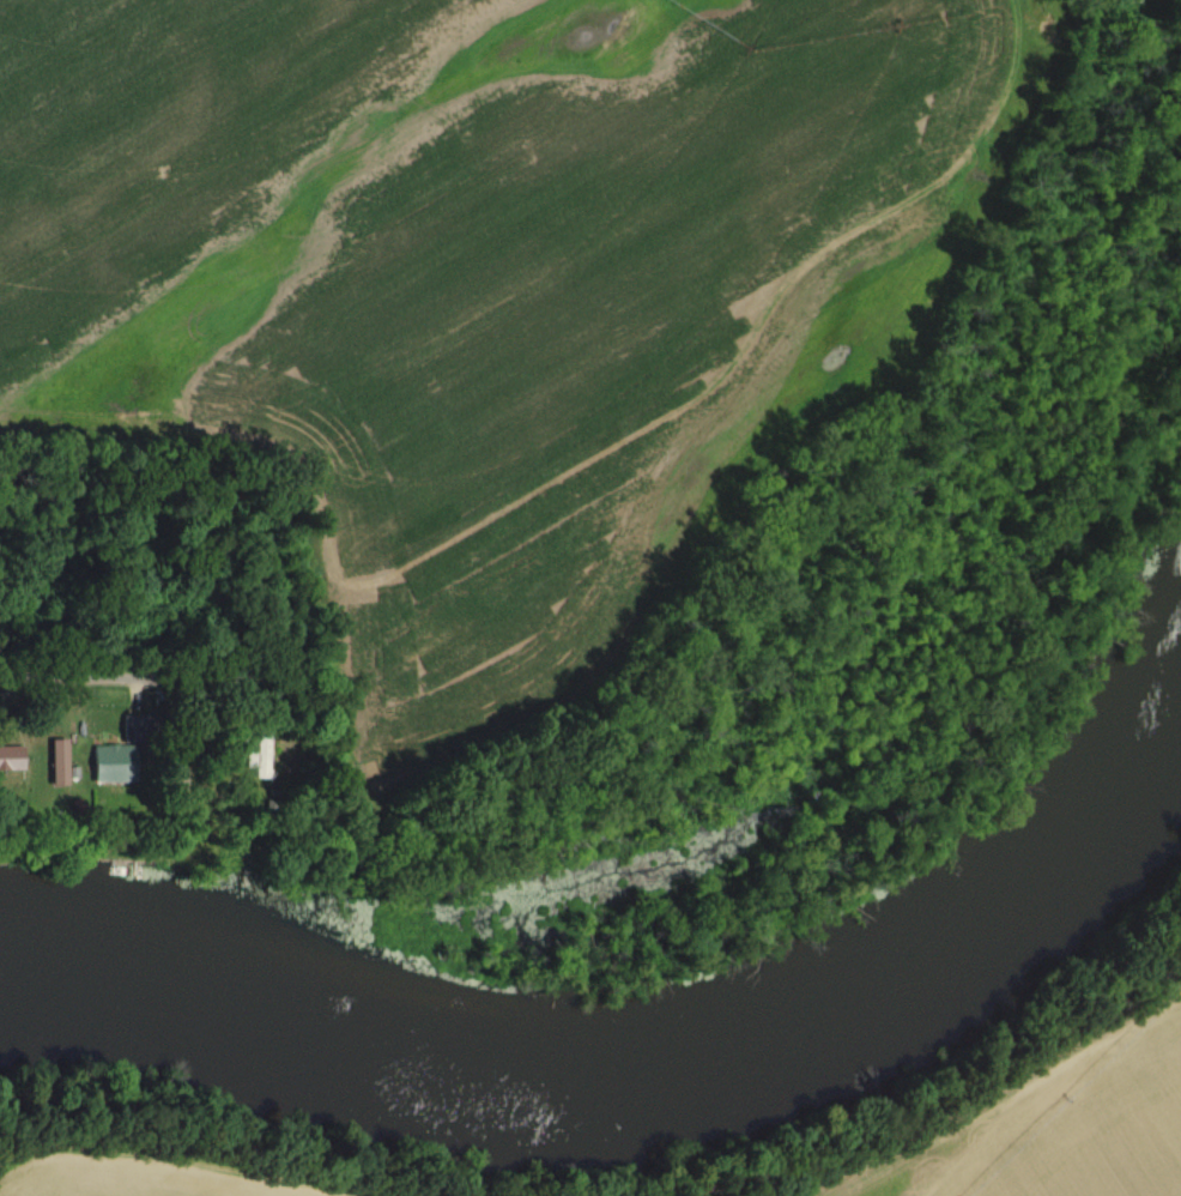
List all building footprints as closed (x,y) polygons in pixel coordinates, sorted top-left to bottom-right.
[(12,714),(12,698),(0,698),(0,714),(12,714)] [(123,715),(123,747),(94,747),(95,783),(134,783),(133,745),(159,744),(159,715),(123,715)] [(268,730),(256,730),(256,753),(246,753),(246,768),(255,768),(255,777),(268,777),(268,730)] [(0,747),(0,772),(23,771),(23,747),(0,747)]
